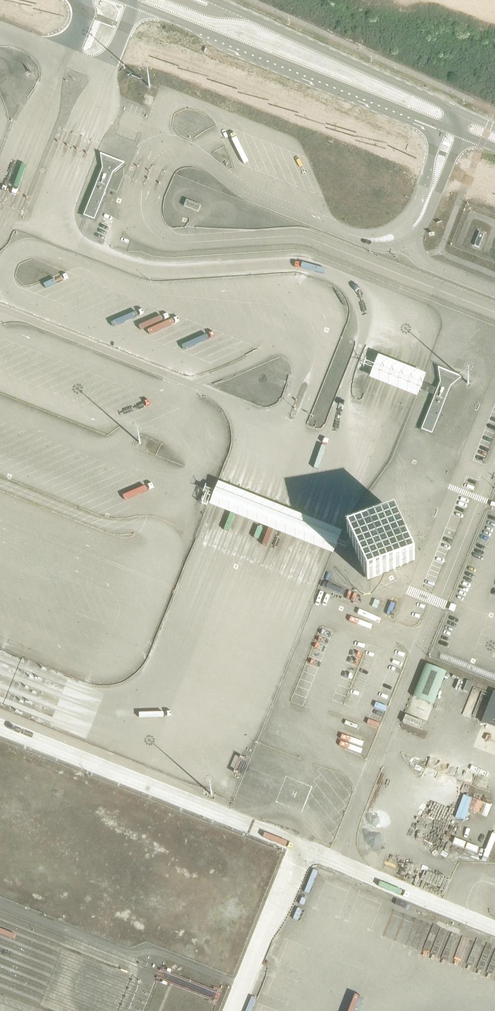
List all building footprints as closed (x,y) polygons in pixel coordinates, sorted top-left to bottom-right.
[(123,165),(99,155),(101,170),(82,217),(94,222),(112,174),(123,165)] [(198,212),(201,206),(186,200),(184,207),(198,212)] [(479,248),(484,235),(479,233),(474,246),(479,248)] [(425,376),(376,357),(368,378),(417,397),(425,376)] [(463,379),(438,370),(440,384),(421,431),(432,436),(451,388),(463,379)] [(202,505),(331,556),(341,528),(212,477),(202,505)] [(394,514),(347,534),(368,583),(415,563),(394,514)] [(426,665),(413,697),(433,705),(446,673),(426,665)] [(467,681),(463,691),(468,693),(472,683),(467,681)] [(481,723),(494,729),(494,692),(481,723)] [(405,715),(402,723),(419,729),(422,722),(405,715)] [(488,816),(492,804),(464,794),(455,817),(465,820),(469,809),(488,816)] [(330,872),(313,868),(308,887),(312,888),(315,875),(329,878),(330,872)] [(433,927),(433,936),(441,931),(441,937),(452,941),(447,941),(450,945),(434,955),(449,960),(446,955),(458,955),(457,953),(461,950),(456,950),(456,941),(466,945),(464,946),(469,948),(465,951),(468,956),(472,947),(476,947),(474,952),(480,961),(479,947),(485,947),(485,963),(452,964),(494,979),(494,949),(433,927)]
